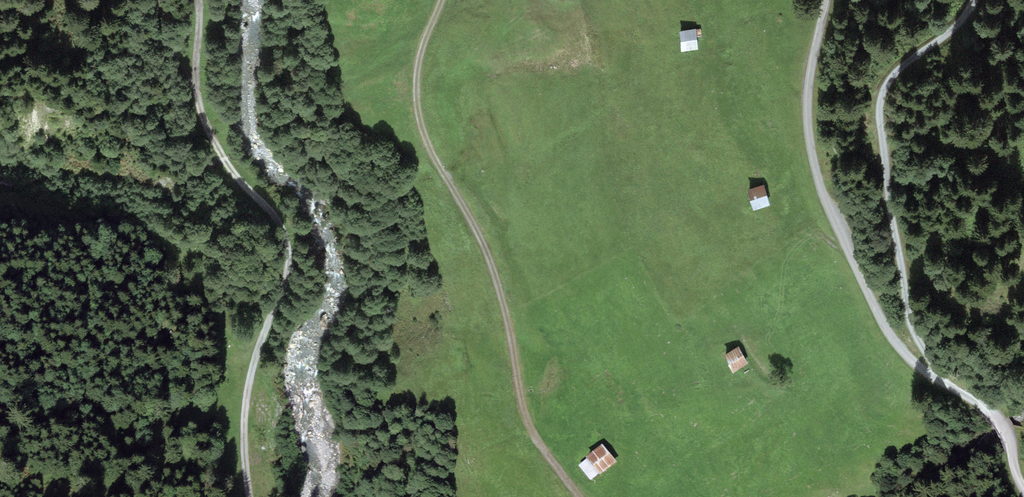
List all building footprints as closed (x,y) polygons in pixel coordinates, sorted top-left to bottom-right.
[(698,31),(684,32),(686,49),(699,48),(698,31)] [(771,204),(768,190),(751,195),(755,208),(771,204)] [(749,361),(741,349),(728,357),(736,369),(749,361)] [(616,464),(604,450),(586,465),(597,479),(616,464)]
